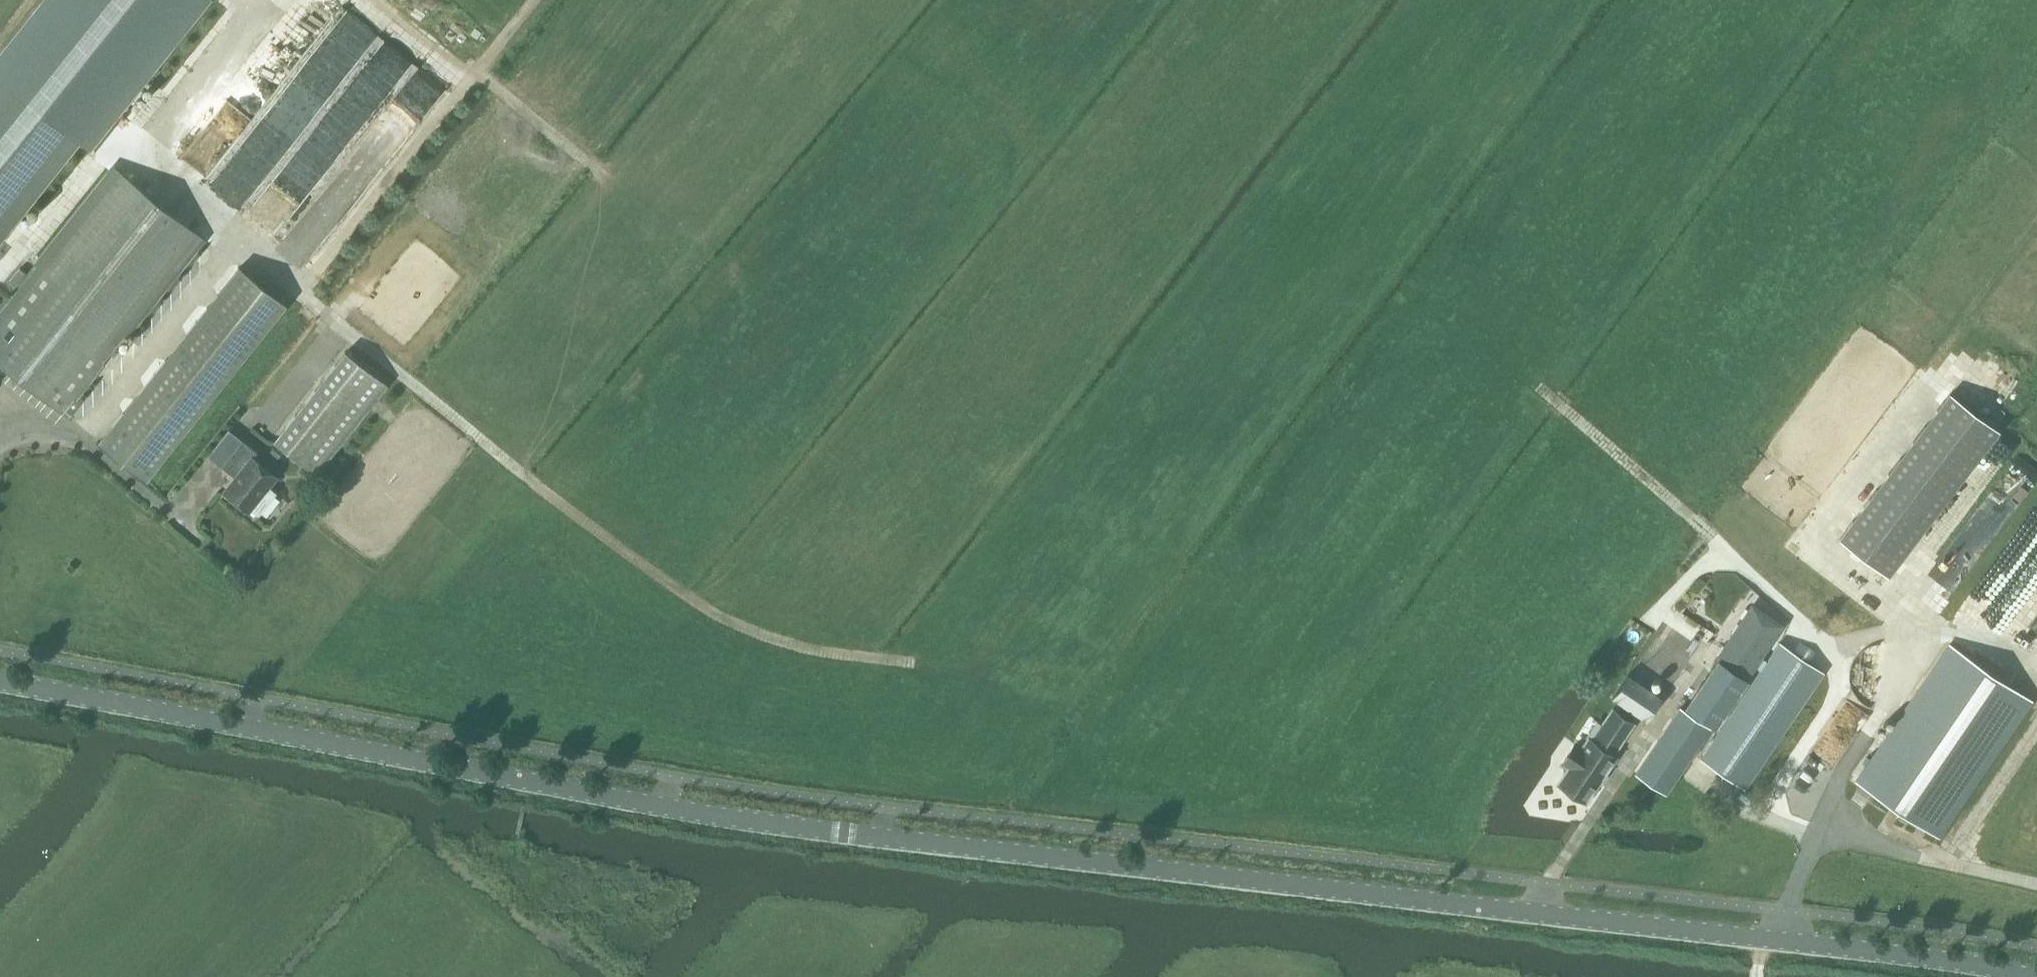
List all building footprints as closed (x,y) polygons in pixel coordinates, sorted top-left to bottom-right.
[(77,138),(88,147),(206,0),(48,0),(0,59),(0,235),(77,138)] [(237,71),(258,95),(347,16),(333,0),(318,0),(237,71)] [(392,90),(416,64),(381,33),(357,59),(392,90)] [(355,176),(378,183),(388,150),(365,143),(355,176)] [(202,237),(115,168),(0,312),(0,361),(63,411),(202,237)] [(147,479),(286,304),(240,267),(100,441),(147,479)] [(346,352),(275,440),(317,474),(388,385),(346,352)] [(1950,393),(1840,538),(1889,575),(1999,430),(1950,393)] [(241,470),(224,491),(249,511),(251,509),(258,515),(277,492),(269,486),(277,476),(253,457),(257,452),(243,440),(227,460),(241,470)] [(1785,625),(1753,604),(1718,655),(1750,677),(1785,625)] [(1746,787),(1824,671),(1780,641),(1702,757),(1746,787)] [(1939,834),(2032,699),(1951,644),(1859,779),(1939,834)] [(1718,726),(1749,680),(1719,659),(1688,706),(1718,726)] [(1614,695),(1649,718),(1663,696),(1629,673),(1614,695)] [(1710,728),(1680,707),(1636,773),(1666,793),(1710,728)] [(1588,799),(1617,756),(1613,754),(1634,723),(1614,709),(1593,740),(1590,738),(1585,746),(1578,742),(1565,762),(1571,766),(1561,781),(1588,799)]
